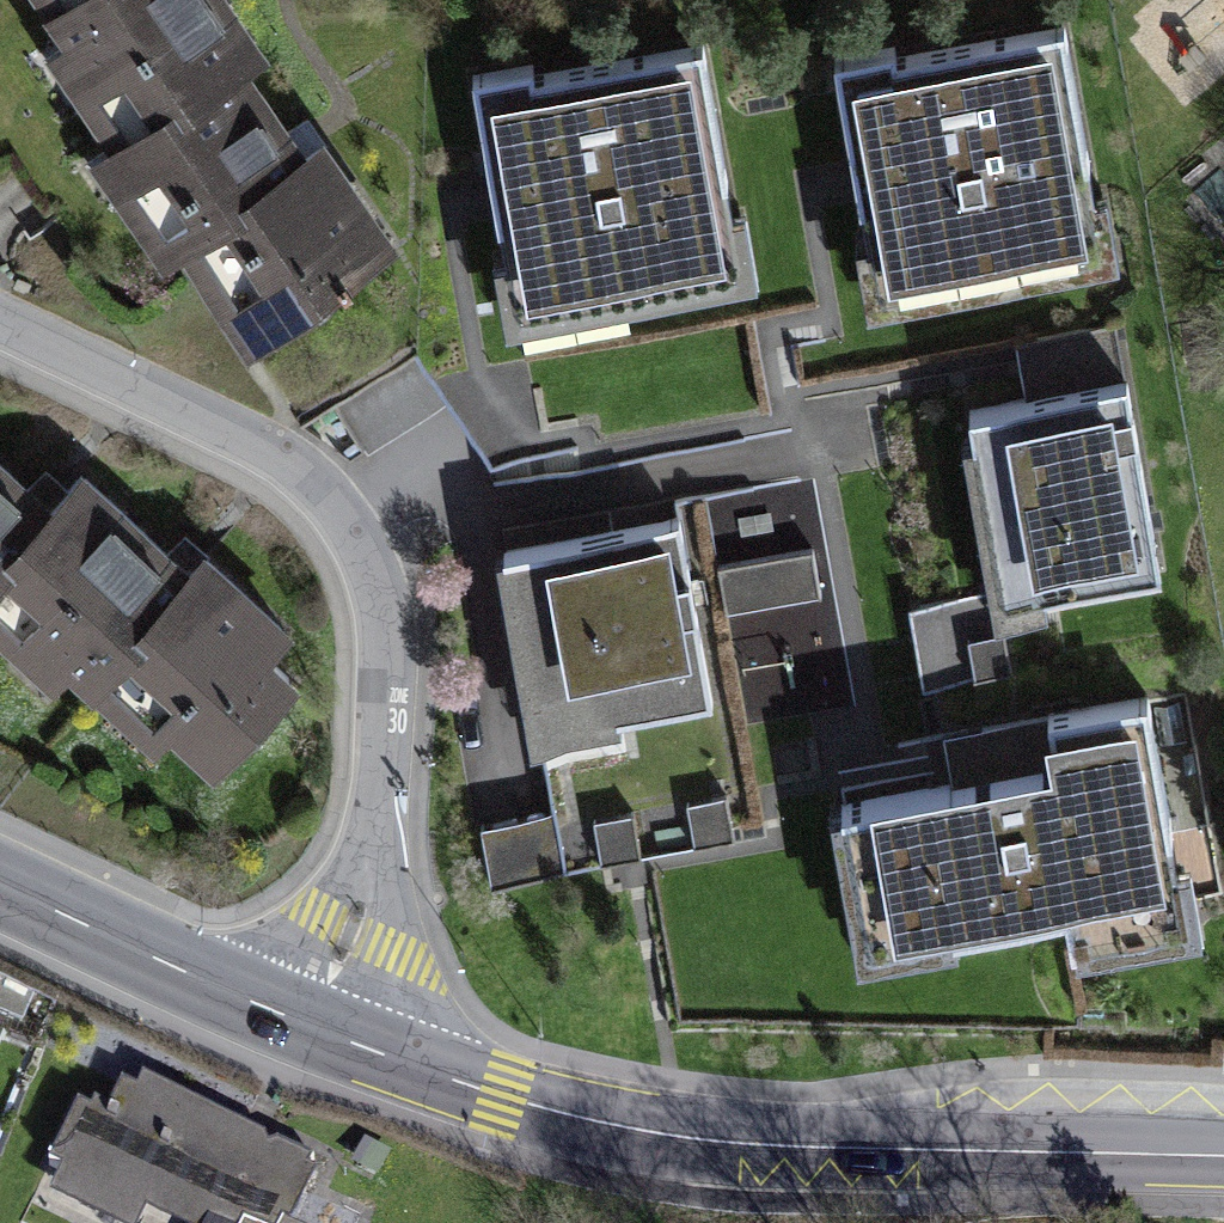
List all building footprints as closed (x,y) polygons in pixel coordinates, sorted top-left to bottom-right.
[(385,265),(224,0),(27,0),(240,352),(385,265)] [(945,64),(876,77),(923,326),(1146,284),(1102,50),(948,79),(945,64)] [(582,87),(513,100),(560,349),(783,308),(738,74),(585,103),(582,87)] [(1148,335),(1057,352),(1062,381),(1112,372),(1116,397),(996,419),(1006,473),(1024,469),(1051,615),(1028,620),(1031,635),(1198,603),(1148,335)] [(313,676),(86,476),(55,510),(0,462),(0,623),(202,802),(313,676)] [(710,535),(539,562),(570,753),(740,726),(710,535)] [(861,603),(851,554),(753,573),(762,622),(861,603)] [(1026,604),(951,617),(965,698),(1040,684),(1031,635),(1028,620),(1026,604)] [(1064,772),(860,812),(892,978),(1079,941),(1088,984),(1128,976),(1119,931),(1195,916),(1153,701),(1054,720),(1064,772)] [(484,813),(491,876),(559,868),(551,806),(484,813)] [(559,814),(562,862),(646,856),(643,809),(559,814)] [(322,1158),(132,1069),(111,1112),(79,1097),(20,1222),(297,1222),(292,1221),(322,1158)]
